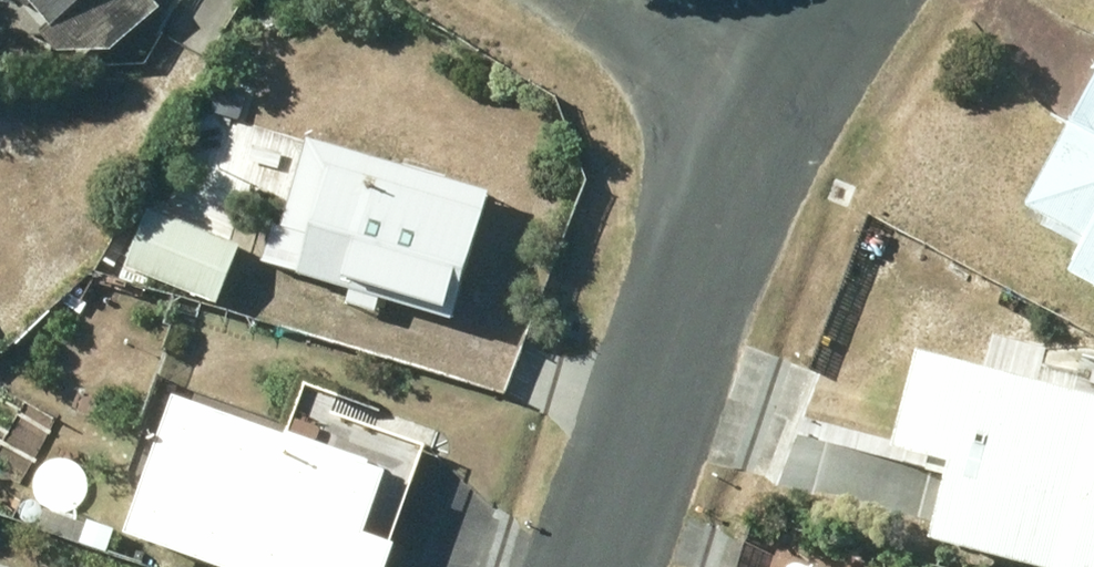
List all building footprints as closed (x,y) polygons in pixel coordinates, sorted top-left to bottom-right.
[(37,20),(52,37),(105,41),(152,0),(37,0),(47,12),(37,20)] [(1026,193),(1088,226),(1069,261),(1093,274),(1093,67),(1026,193)] [(348,281),(344,295),(374,304),(378,290),(449,311),(488,182),(303,127),(276,217),(272,215),(260,255),(348,281)] [(147,197),(123,257),(206,291),(231,231),(147,197)] [(913,337),(888,430),(948,446),(927,524),(1089,566),(1093,566),(1093,384),(913,337)] [(120,520),(252,566),(379,566),(424,440),(327,405),(317,434),(170,381),(120,520)] [(77,535),(102,544),(110,522),(85,513),(77,535)]
